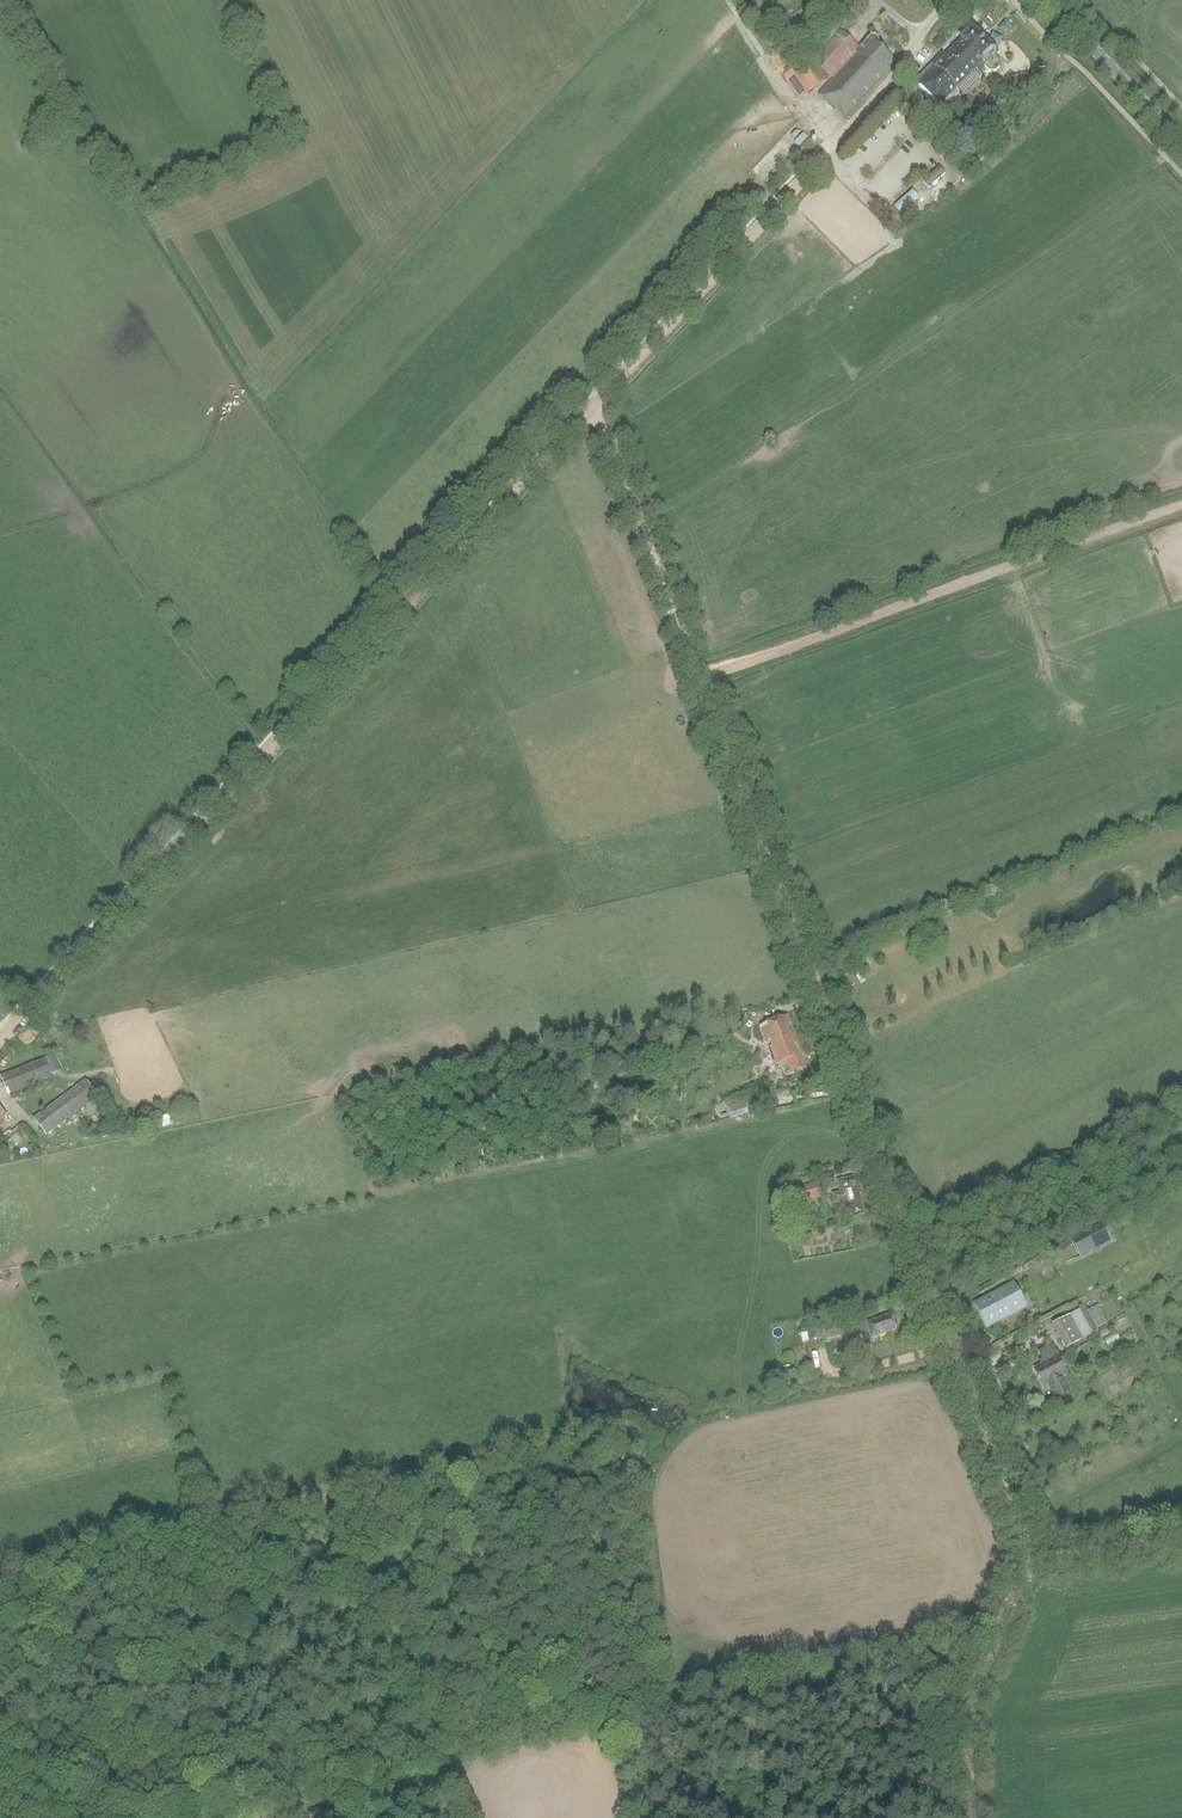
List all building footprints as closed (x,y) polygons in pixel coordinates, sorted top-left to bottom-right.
[(795,73),(793,70),(784,76),(799,99),(828,80),(820,68),(819,69),(816,64),(818,61),(834,78),(819,95),(844,118),(895,61),(878,45),(880,43),(879,42),(879,41),(874,36),(872,36),(871,36),(860,48),(840,31),(814,59),(795,73)] [(992,46),(990,48),(981,40),(972,31),(935,68),(931,65),(915,81),(943,109),(959,92),(963,95),(981,76),(980,75),(985,69),(989,72),(995,72),(999,68),(999,62),(997,59),(997,55),(999,53),(992,46)] [(961,134),(970,140),(979,130),(970,122),(964,122),(960,126),(961,134)] [(952,157),(945,163),(958,178),(965,171),(952,157)] [(896,193),(912,177),(907,172),(891,188),(896,193)] [(772,1047),(768,1049),(774,1066),(780,1064),(785,1076),(806,1068),(801,1056),(803,1056),(788,1016),(760,1027),(765,1041),(770,1039),(772,1047)] [(8,1096),(53,1078),(52,1075),(61,1071),(57,1061),(54,1054),(45,1058),(0,1077),(8,1096)] [(83,1109),(99,1097),(85,1080),(54,1103),(68,1121),(74,1129),(89,1117),(83,1109)] [(730,1120),(776,1107),(771,1086),(724,1100),(730,1120)] [(68,1121),(54,1103),(34,1119),(47,1137),(68,1121)] [(37,1151),(34,1145),(29,1147),(32,1153),(37,1151)] [(838,1182),(840,1193),(833,1195),(835,1205),(843,1203),(846,1217),(864,1213),(859,1195),(861,1195),(857,1177),(838,1182)] [(821,1180),(796,1186),(800,1204),(826,1198),(821,1180)] [(1102,1225),(1072,1241),(1080,1256),(1110,1240),(1102,1225)] [(1022,1304),(1013,1287),(977,1306),(986,1324),(1022,1304)] [(1089,1309),(1094,1320),(1105,1314),(1099,1304),(1089,1309)] [(857,1317),(843,1322),(846,1331),(858,1327),(863,1342),(871,1339),(871,1340),(896,1331),(891,1315),(860,1326),(857,1317)] [(1069,1316),(1052,1326),(1066,1350),(1083,1340),(1069,1316)] [(822,1326),(826,1340),(845,1336),(842,1321),(822,1326)] [(1065,1365),(1060,1356),(1058,1357),(1052,1346),(1041,1352),(1046,1363),(1035,1368),(1044,1385),(1049,1383),(1056,1397),(1068,1390),(1061,1376),(1065,1374),(1061,1367),(1065,1365)]
